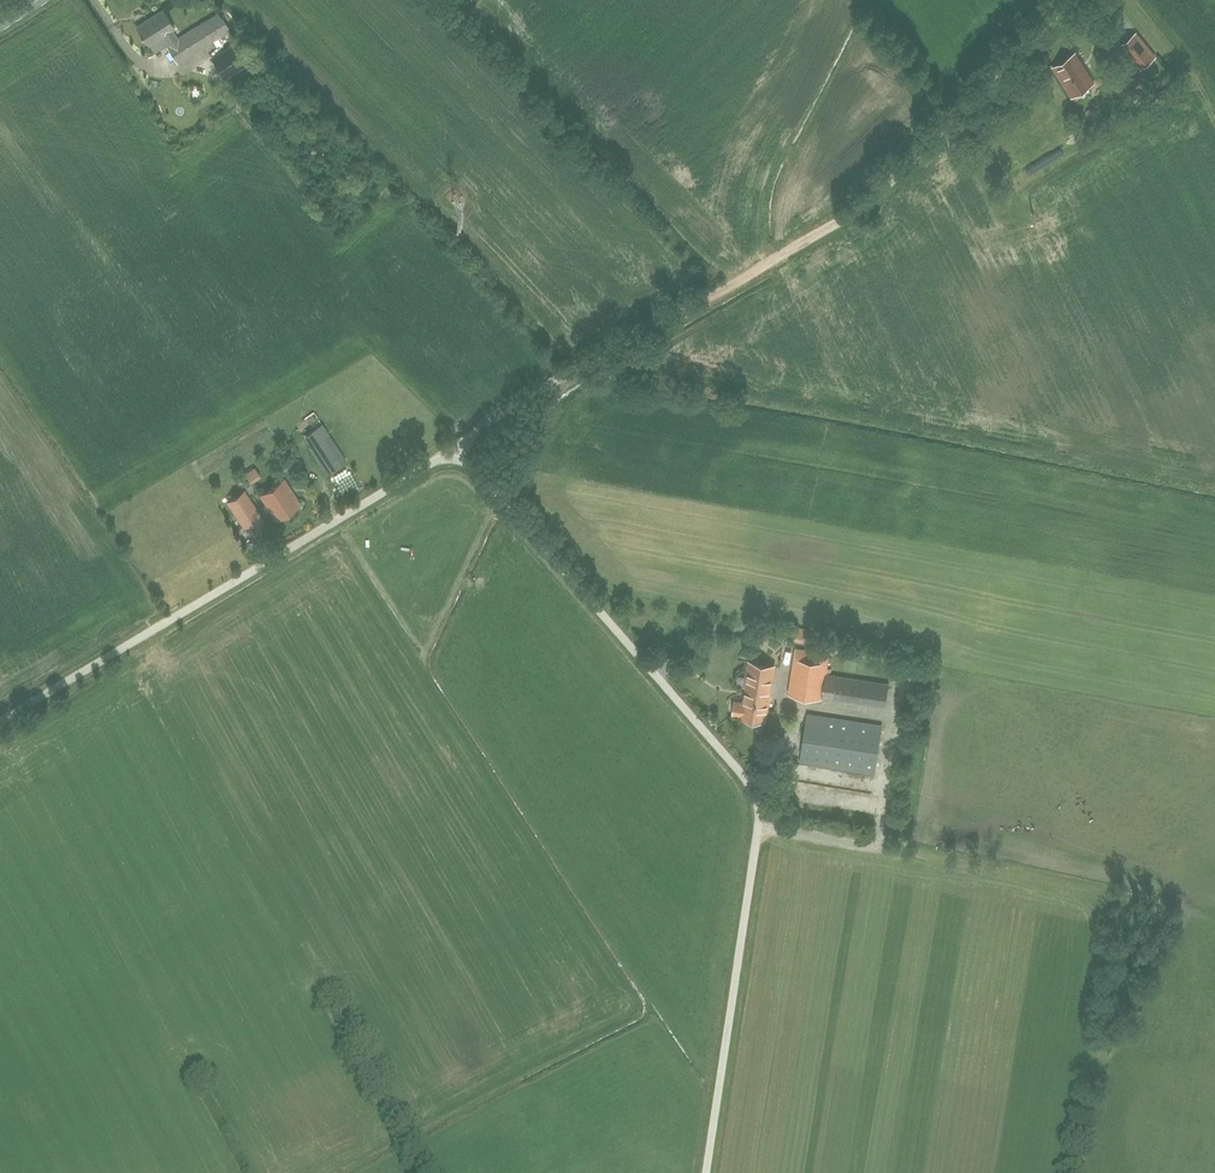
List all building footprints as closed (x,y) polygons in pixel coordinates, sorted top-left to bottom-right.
[(178,63),(230,30),(219,13),(178,39),(172,30),(175,28),(163,10),(137,27),(148,45),(163,36),(169,45),(167,46),(178,63)] [(1121,45),(1140,68),(1155,56),(1136,33),(1121,45)] [(250,62),(238,42),(213,59),(225,78),(250,62)] [(1071,97),(1094,83),(1075,53),(1053,68),(1071,97)] [(1087,108),(1087,115),(1092,118),(1097,115),(1097,108),(1092,105),(1087,108)] [(346,461),(330,435),(315,444),(332,470),(346,461)] [(258,468),(247,474),(252,481),(262,475),(258,468)] [(284,480),(261,495),(277,520),(300,505),(284,480)] [(244,526),(260,516),(244,491),(228,501),(244,526)] [(826,674),(829,654),(796,649),(789,694),(822,699),(823,690),(886,699),(888,683),(826,674)] [(748,677),(746,690),(744,703),(735,701),(733,714),(742,715),(742,717),(766,721),(774,665),(749,661),(747,677),(748,677)] [(882,725),(820,715),(808,714),(800,762),(874,774),(882,725)] [(858,774),(855,788),(874,792),(877,778),(858,774)]
